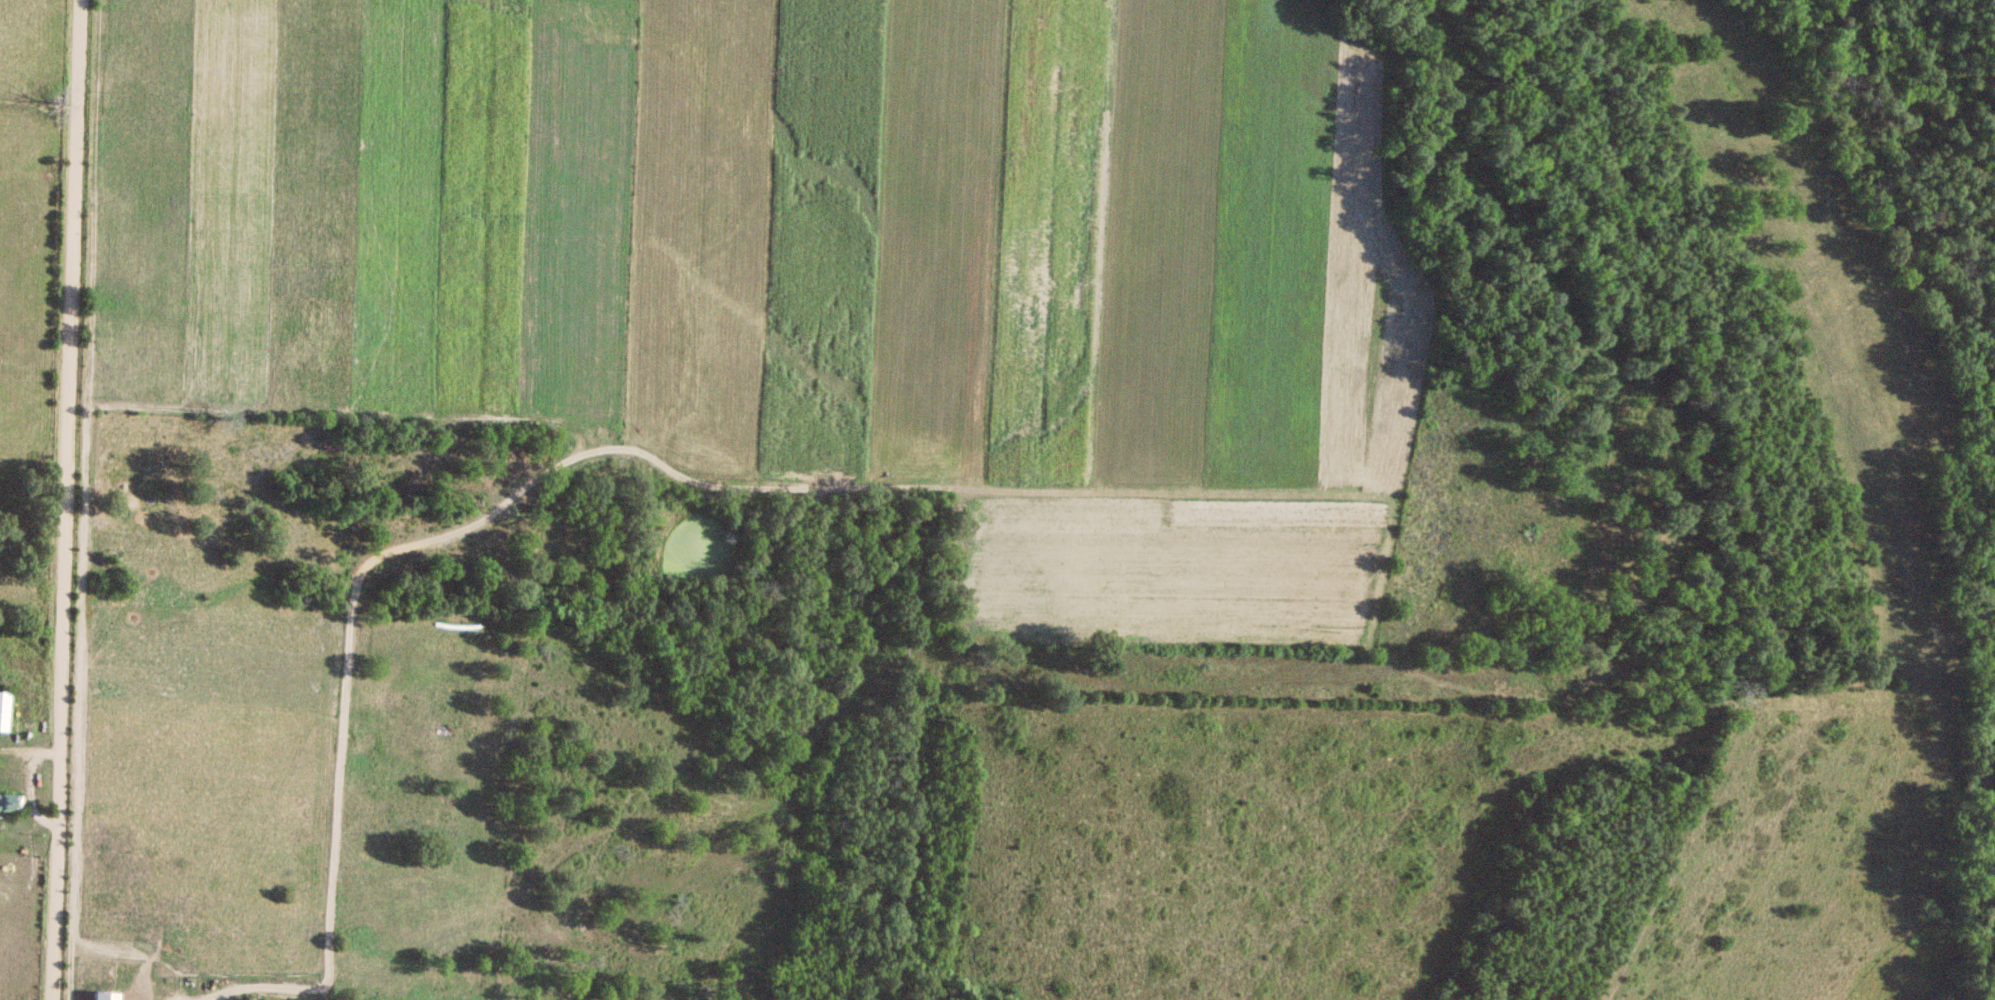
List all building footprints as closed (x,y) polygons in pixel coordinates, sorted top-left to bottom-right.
[(0,693),(0,732),(10,732),(11,693),(0,693)] [(18,813),(19,796),(0,796),(0,812),(18,813)]
